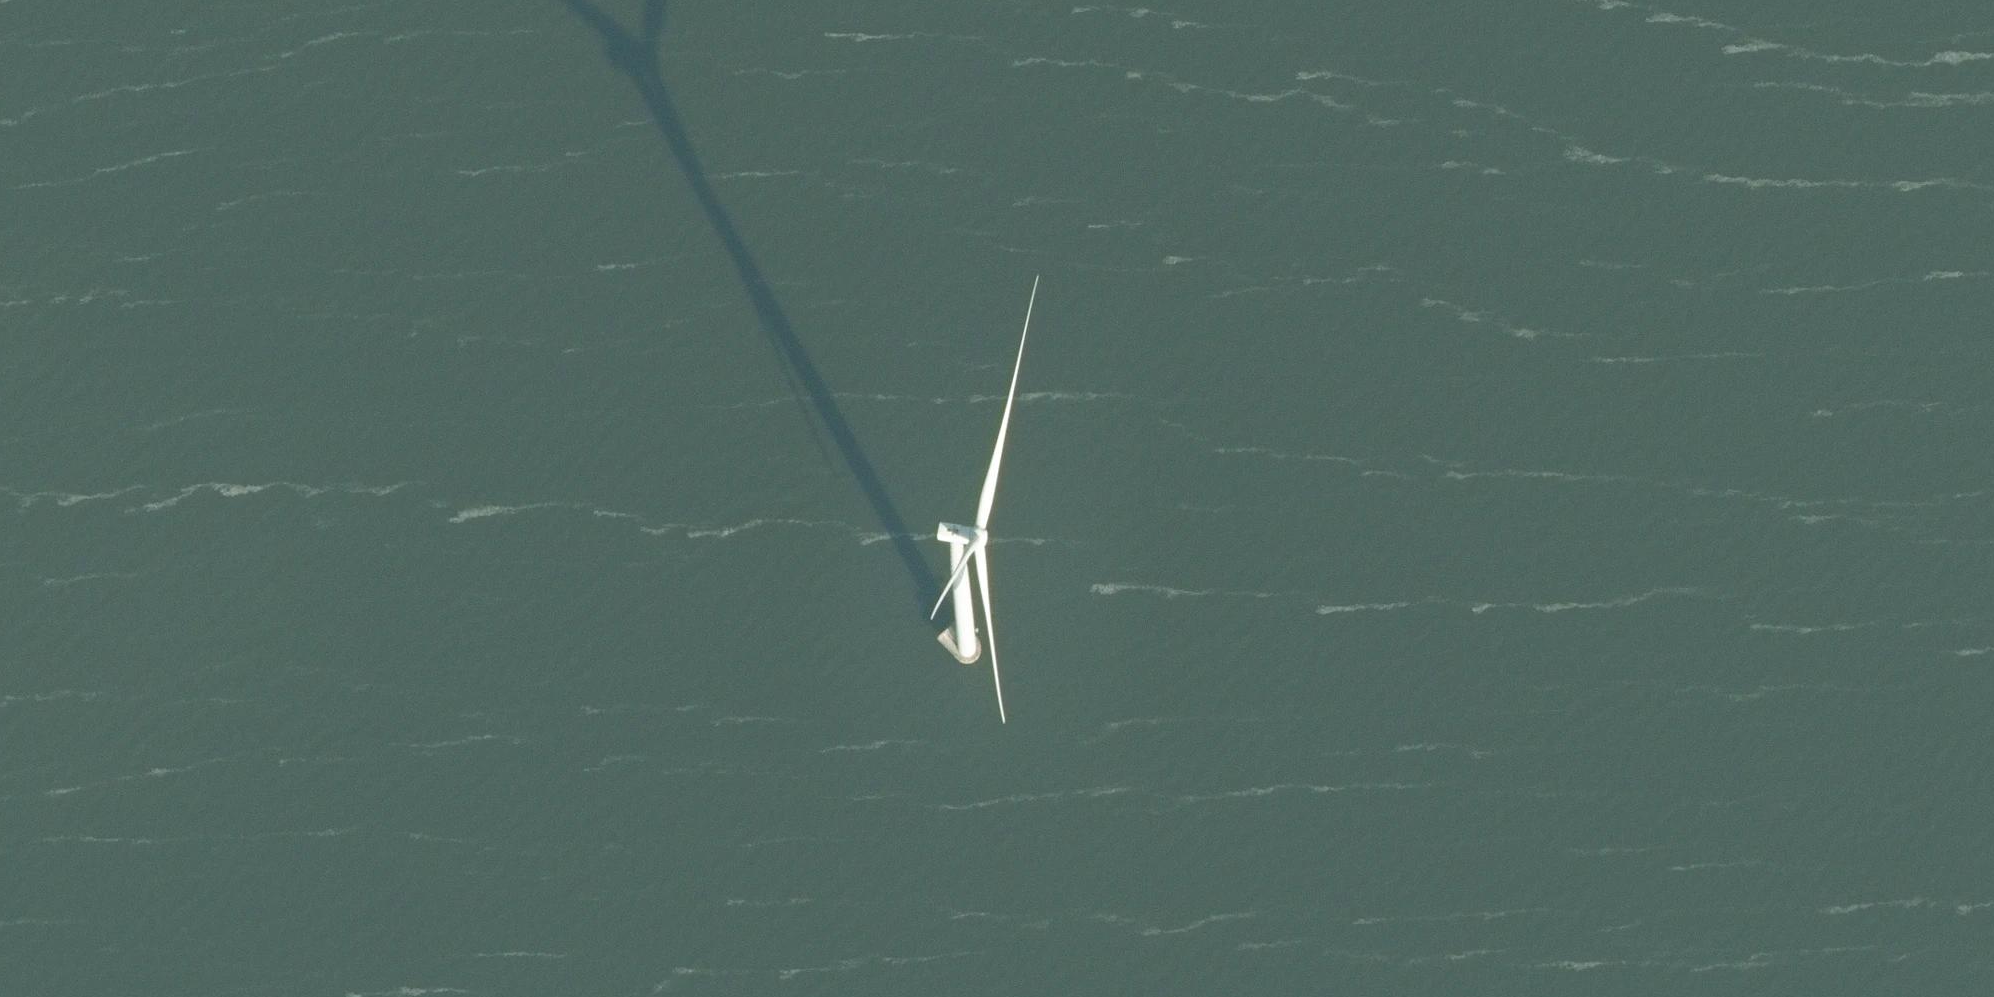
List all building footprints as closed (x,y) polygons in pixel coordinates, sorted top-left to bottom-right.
[(958,653),(957,656),(958,659),(960,662),(963,664),(966,665),(970,664),(972,662),(974,660),(975,656),(974,653),(972,650),(970,648),(966,647),(963,648),(960,650),(958,653)]
